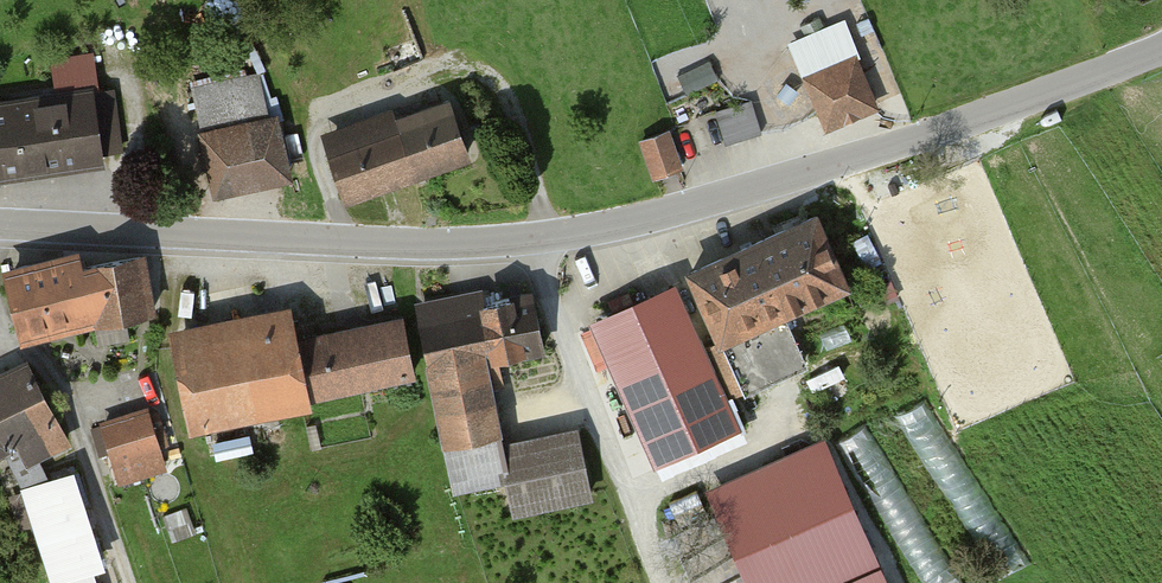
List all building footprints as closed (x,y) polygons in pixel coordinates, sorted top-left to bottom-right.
[(873,105),(843,32),(796,52),(827,124),(873,105)] [(713,58),(682,72),(689,88),(721,74),(713,58)] [(265,69),(195,86),(220,192),(301,173),(287,116),(276,118),(265,69)] [(0,97),(0,176),(103,162),(92,84),(0,97)] [(750,101),(716,112),(726,142),(761,131),(750,101)] [(330,150),(349,201),(482,155),(463,103),(330,150)] [(679,168),(666,131),(643,140),(656,176),(679,168)] [(845,284),(815,216),(691,271),(722,339),(700,348),(673,287),(607,316),(668,453),(733,424),(722,399),(803,363),(781,313),(845,284)] [(156,311),(143,255),(81,270),(79,261),(11,277),(23,327),(71,316),(74,330),(156,311)] [(535,295),(421,318),(455,482),(508,471),(515,508),(592,492),(579,429),(516,442),(499,359),(546,349),(535,295)] [(304,314),(176,341),(193,425),(415,379),(402,319),(309,338),(304,314)] [(0,377),(0,447),(3,445),(14,465),(64,439),(25,364),(0,377)] [(159,446),(148,413),(103,427),(113,460),(159,446)] [(823,449),(715,498),(754,582),(814,582),(872,556),(823,449)] [(27,490),(59,582),(102,582),(100,576),(110,573),(76,474),(27,490)] [(922,517),(911,524),(904,512),(891,520),(930,582),(963,582),(922,517)]
